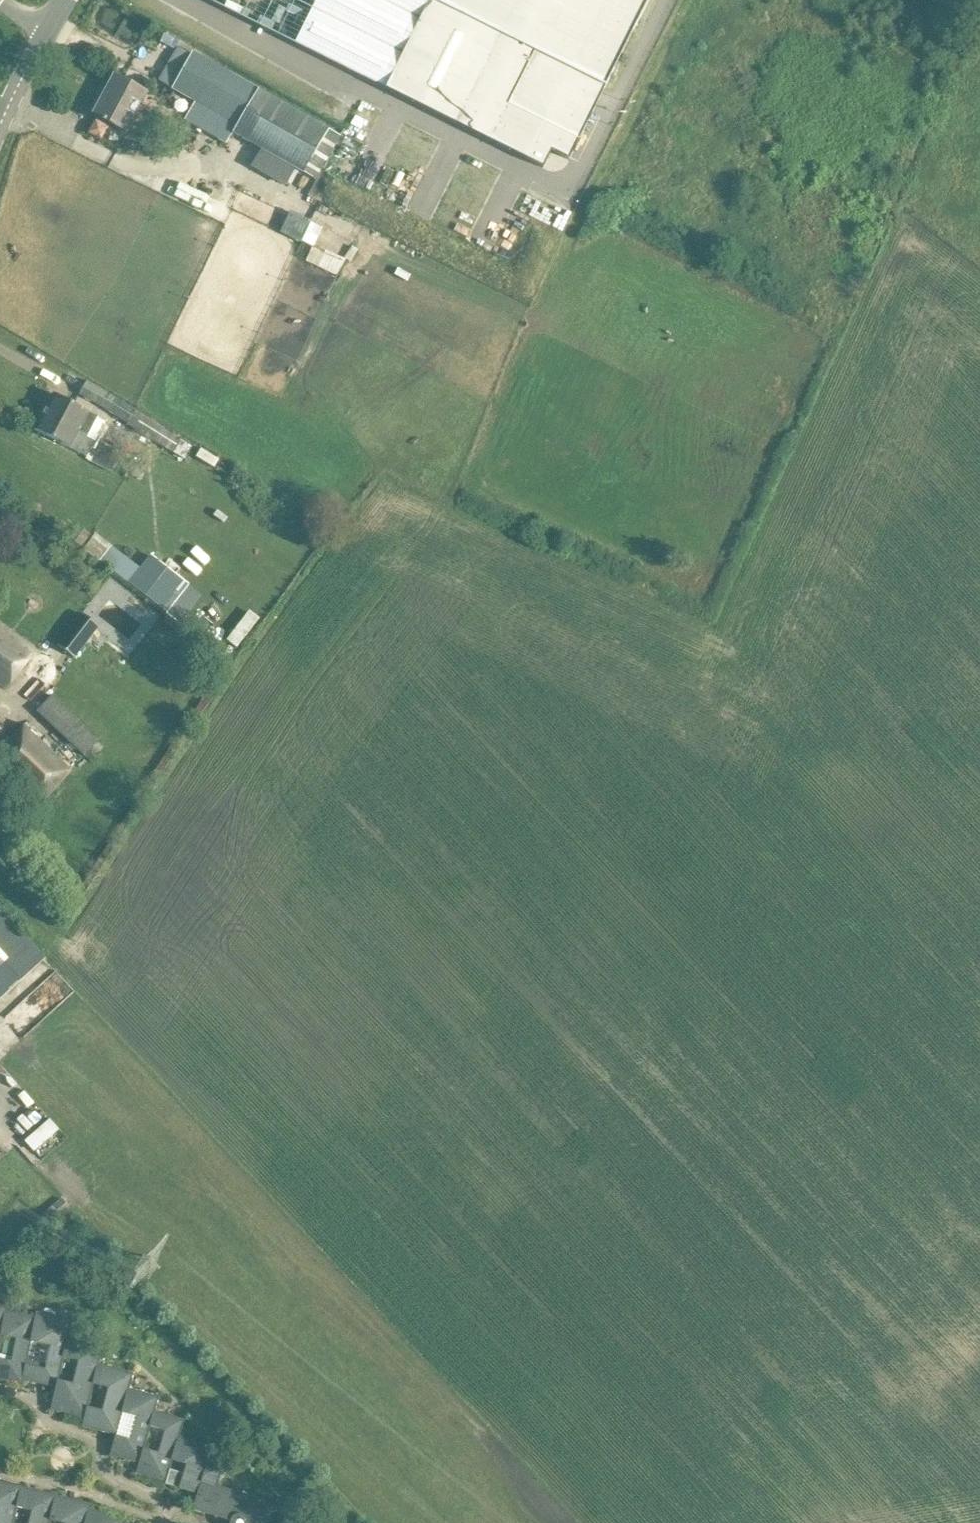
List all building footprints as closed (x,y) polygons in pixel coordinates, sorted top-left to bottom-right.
[(336,65),(385,89),(543,168),(551,151),(569,159),(578,141),(507,106),(534,52),(430,0),(206,0),(336,65)] [(430,0),(534,52),(507,106),(578,141),(648,0),(430,0)] [(300,116),(193,53),(192,55),(178,47),(175,53),(159,81),(195,101),(184,120),(226,144),(232,133),(260,149),(251,164),(285,185),(295,169),(315,181),(339,139),(300,116)] [(146,93),(114,76),(94,114),(126,131),(146,93)] [(282,237),(301,245),(311,223),(292,215),(282,237)] [(172,451),(180,438),(87,382),(80,393),(129,423),(128,424),(172,451)] [(96,417),(54,394),(34,430),(86,458),(86,459),(106,470),(115,452),(85,436),(96,417)] [(164,608),(184,578),(147,553),(138,567),(111,549),(100,566),(164,608)] [(70,628),(57,644),(73,657),(86,640),(70,628)] [(5,690),(29,656),(0,634),(0,686),(5,690)] [(51,695),(37,711),(84,755),(99,739),(51,695)] [(24,724),(0,751),(0,765),(40,803),(72,768),(24,724)] [(44,958),(0,909),(0,999),(44,958)] [(35,1317),(6,1310),(7,1306),(5,1306),(0,1333),(0,1334),(17,1338),(12,1361),(0,1359),(0,1380),(22,1385),(23,1380),(26,1363),(30,1340),(35,1317)] [(35,1317),(30,1340),(51,1345),(46,1368),(26,1363),(23,1380),(55,1387),(58,1378),(63,1357),(72,1320),(36,1313),(35,1317)] [(84,1417),(87,1406),(93,1384),(98,1364),(103,1346),(68,1338),(73,1321),(72,1320),(63,1357),(79,1360),(73,1382),(58,1378),(55,1387),(56,1388),(51,1410),(84,1417)] [(132,1373),(98,1364),(93,1384),(108,1388),(103,1410),(87,1406),(84,1417),(84,1418),(82,1427),(115,1435),(129,1388),(128,1388),(132,1373)] [(158,1396),(129,1388),(115,1435),(116,1435),(110,1455),(139,1463),(143,1448),(150,1426),(155,1411),(154,1411),(158,1396)] [(166,1484),(170,1469),(173,1460),(180,1436),(179,1436),(184,1420),(155,1411),(150,1426),(165,1431),(159,1452),(143,1448),(139,1463),(136,1473),(165,1482),(165,1484),(166,1484)] [(212,1447),(180,1436),(173,1460),(187,1465),(185,1474),(170,1469),(166,1484),(197,1494),(208,1462),(212,1447)] [(208,1462),(197,1494),(192,1510),(207,1514),(209,1509),(232,1517),(231,1518),(231,1520),(230,1521),(229,1522),(270,1522),(276,1505),(217,1486),(223,1466),(208,1462)] [(16,1506),(20,1487),(0,1482),(0,1522),(12,1522),(16,1506)] [(49,1519),(55,1495),(20,1487),(16,1506),(32,1510),(29,1522),(48,1522),(49,1519)] [(49,1519),(64,1522),(85,1522),(90,1504),(55,1495),(49,1519)] [(90,1504),(85,1522),(122,1522),(123,1518),(89,1509),(91,1504),(90,1504)]
